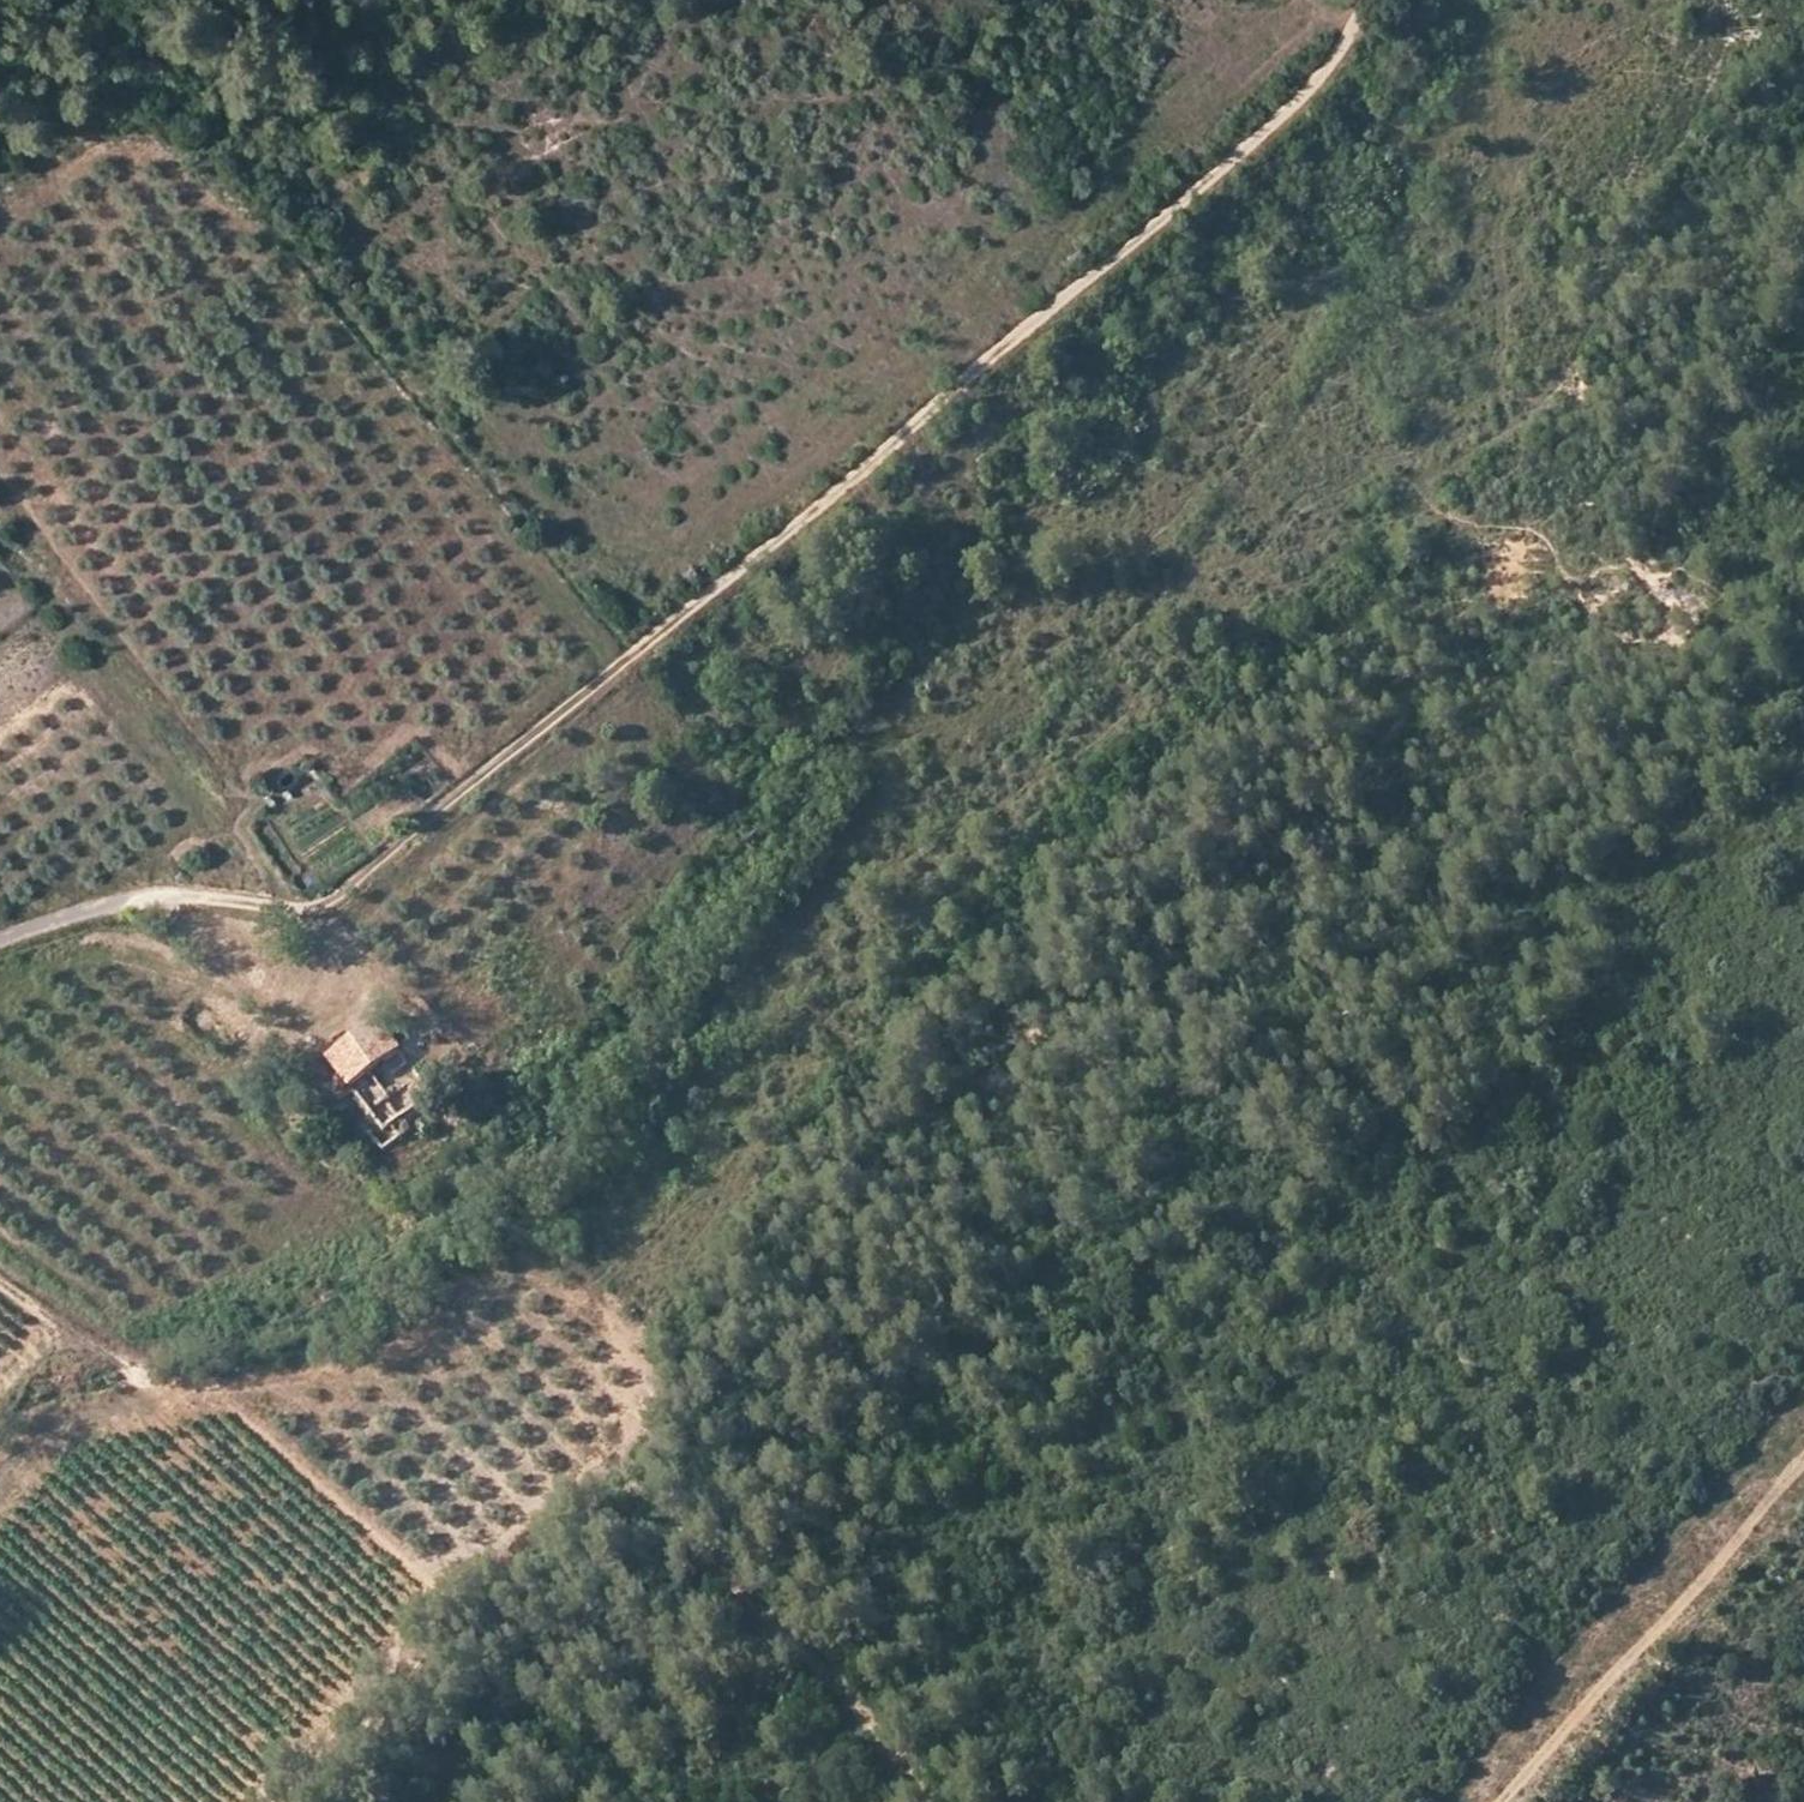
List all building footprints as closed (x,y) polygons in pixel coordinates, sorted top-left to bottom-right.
[(375,1066),(352,1039),(329,1058),(352,1085),(375,1066)]
